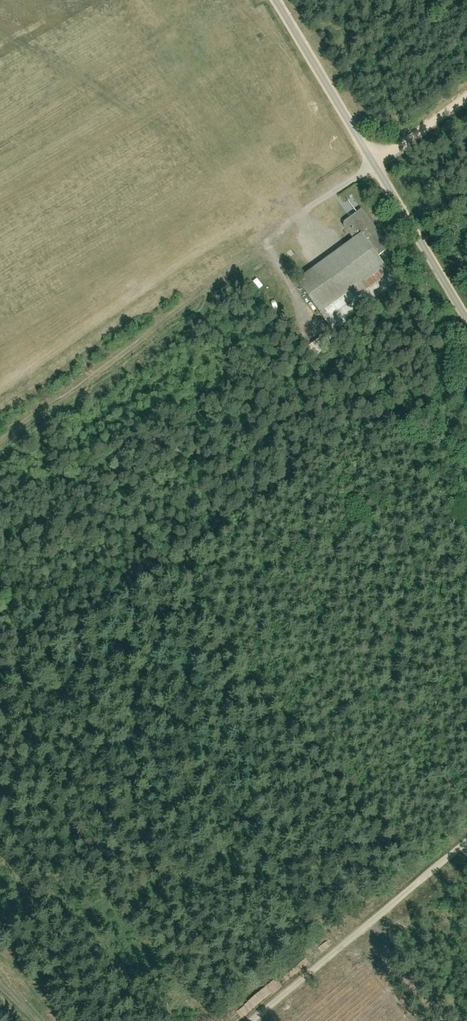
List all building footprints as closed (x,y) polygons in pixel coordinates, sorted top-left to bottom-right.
[(295,278),(337,332),(403,284),(375,248),(385,240),(353,196),(340,204),(350,217),(362,232),(295,278)] [(334,331),(326,335),(329,341),(337,337),(334,331)] [(322,337),(307,347),(314,358),(329,348),(322,337)]
